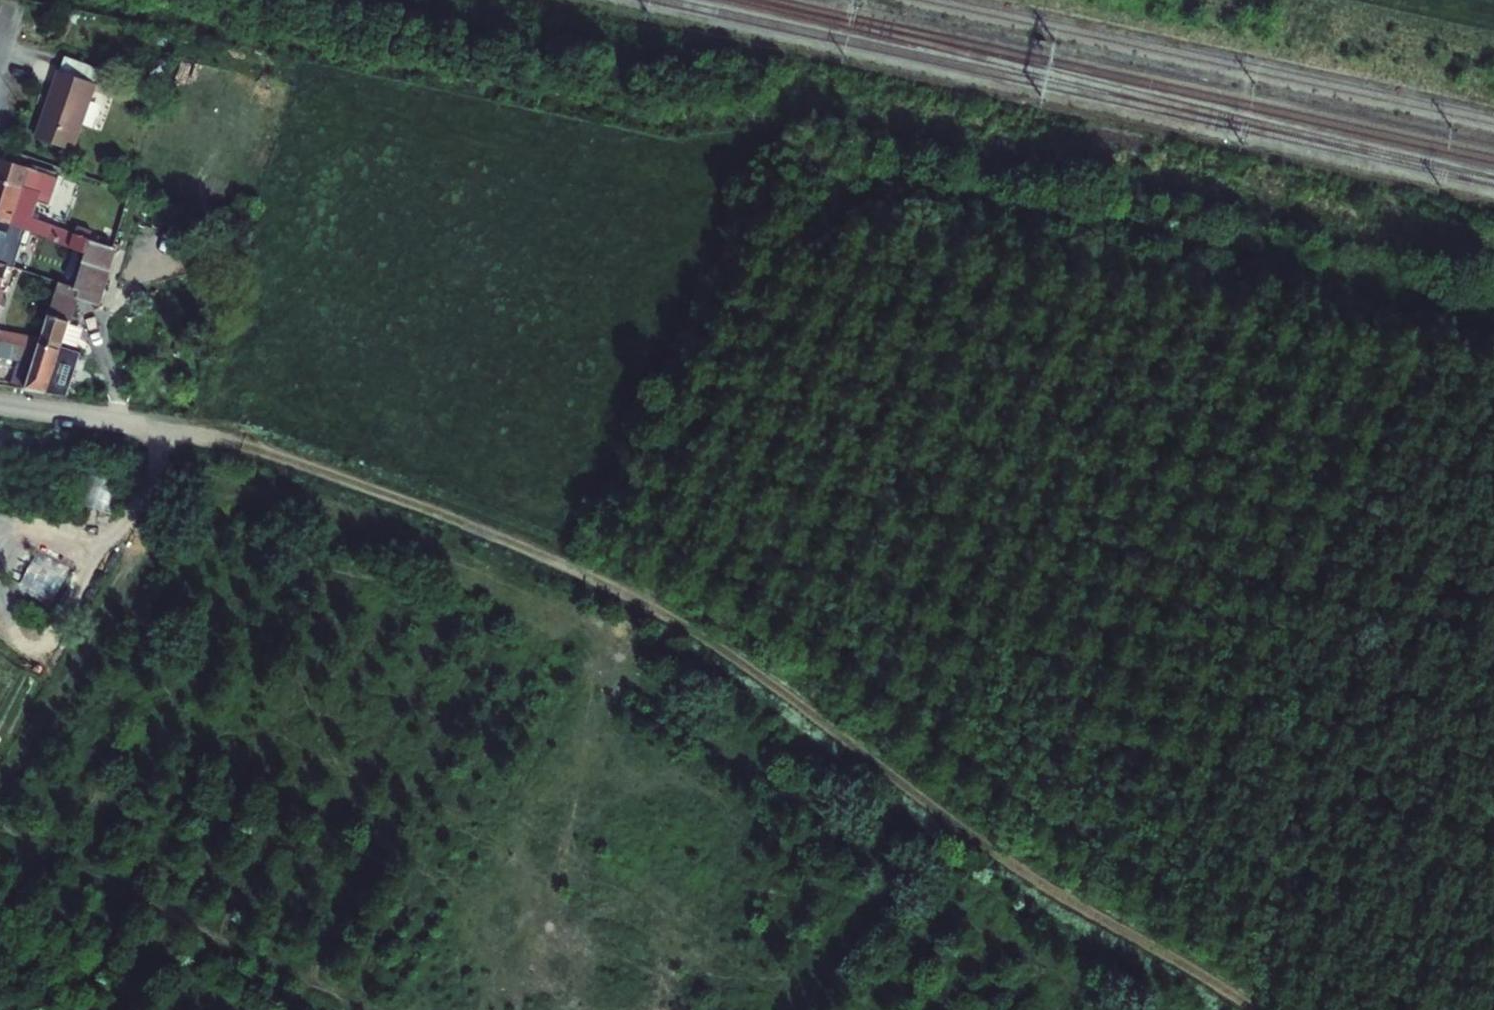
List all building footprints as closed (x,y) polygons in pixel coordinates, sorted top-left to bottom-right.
[(100,87),(63,74),(40,141),(77,154),(100,87)] [(5,162),(0,178),(0,224),(18,230),(30,234),(62,244),(67,231),(44,223),(59,180),(5,162)] [(0,224),(0,261),(12,266),(19,268),(30,234),(18,230),(0,224)] [(107,309),(122,247),(117,246),(104,242),(83,236),(80,249),(68,284),(84,289),(80,301),(107,309)] [(65,244),(54,279),(68,284),(80,249),(65,244)] [(0,261),(0,313),(8,289),(5,288),(12,266),(0,261)] [(84,289),(68,284),(49,342),(47,347),(43,359),(33,390),(73,397),(85,357),(65,351),(80,301),(84,289)] [(0,345),(43,359),(47,347),(49,342),(0,328),(0,345)] [(23,370),(17,387),(33,390),(43,359),(0,345),(0,364),(23,370)] [(90,503),(108,507),(115,473),(96,469),(90,503)] [(27,576),(44,586),(59,560),(42,550),(27,576)]
